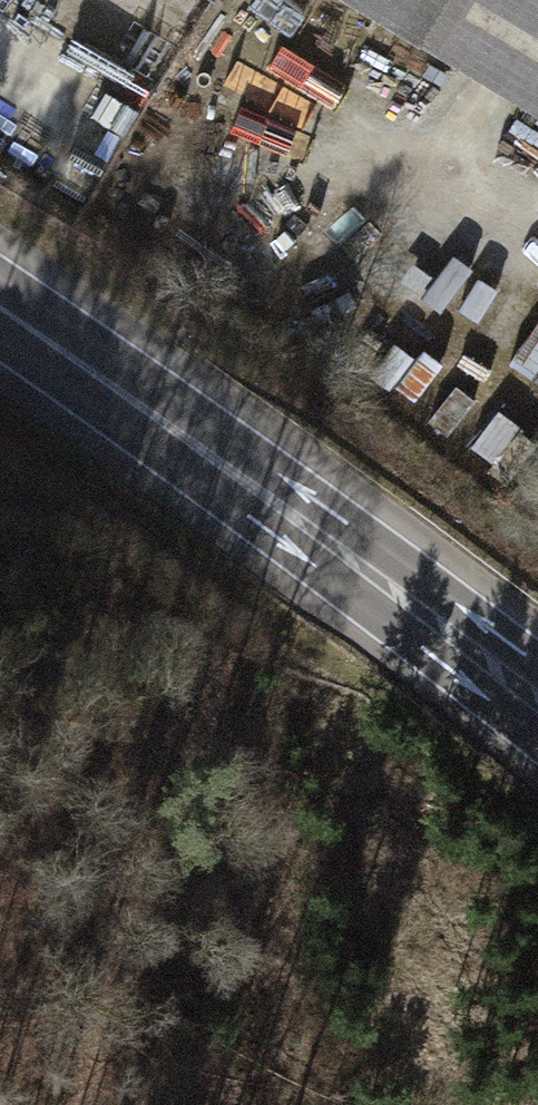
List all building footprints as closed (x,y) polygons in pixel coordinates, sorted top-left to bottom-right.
[(537,95),(537,0),(381,0),(537,95)]
